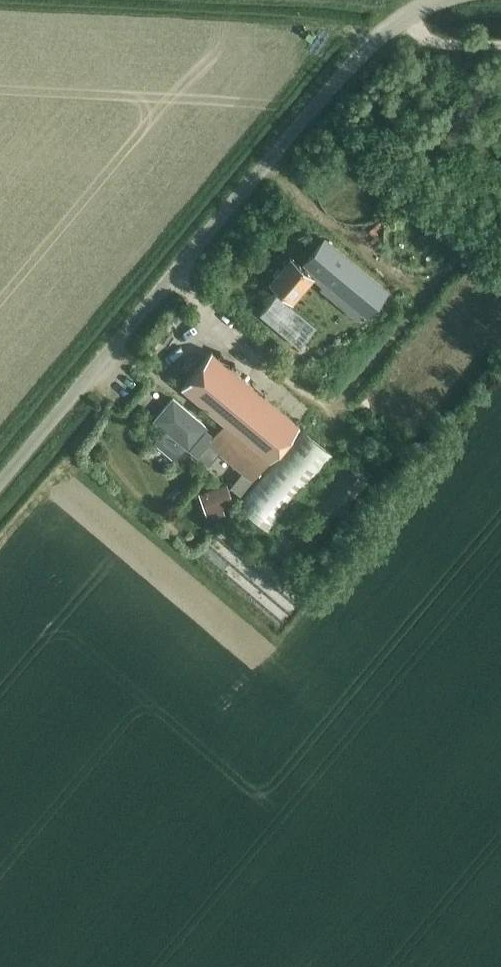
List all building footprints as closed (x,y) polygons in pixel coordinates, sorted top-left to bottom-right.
[(286,258),(267,280),(289,299),(309,276),(313,280),(319,273),(307,263),(301,270),(286,258)] [(322,281),(340,295),(350,283),(332,269),(322,281)] [(179,386),(223,423),(268,459),(297,425),(207,351),(179,386)] [(205,427),(171,399),(153,421),(164,431),(154,443),(174,460),(184,447),(187,450),(188,449),(196,455),(207,443),(211,437),(203,430),(205,427)] [(268,459),(223,423),(207,443),(242,472),(230,488),(238,495),(268,459)] [(252,516),(315,440),(299,427),(236,503),(252,516)] [(270,531),(333,455),(315,440),(252,516),(270,531)] [(346,463),(317,497),(336,513),(365,479),(346,463)] [(227,484),(198,493),(203,506),(207,516),(234,507),(227,484)] [(285,612),(306,586),(227,522),(210,544),(258,583),(267,573),(273,578),(261,592),(285,612)] [(278,557),(294,540),(282,529),(267,547),(278,557)]
